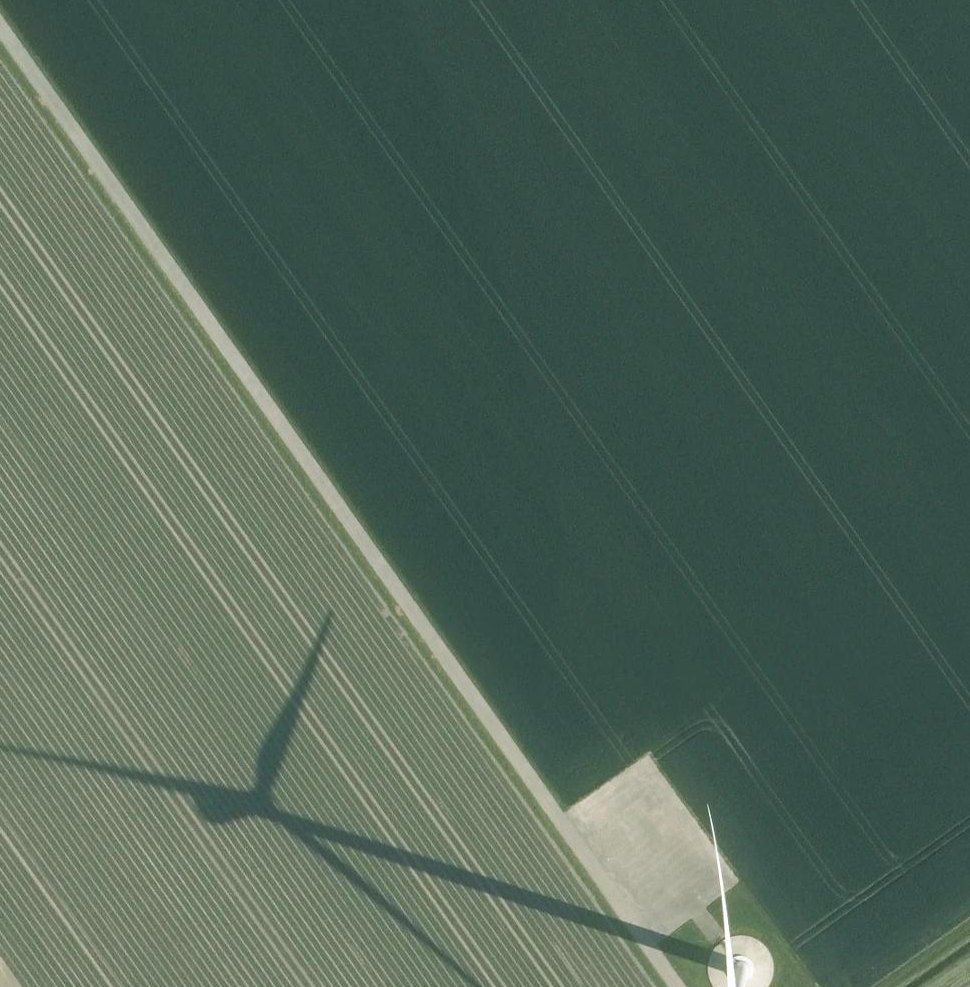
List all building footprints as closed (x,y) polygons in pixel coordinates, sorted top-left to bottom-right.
[(733,968),(733,969),(733,971),(733,973),(734,974),(735,975),(737,976),(738,977),(740,978),(741,978),(743,978),(744,978),(746,977),(747,976),(749,975),(750,973),(750,972),(751,970),(751,969),(751,967),(750,965),(749,964),(748,963),(747,962),(745,961),(744,960),(742,960),(741,960),(739,960),(737,961),(736,962),(735,963),(734,964),(733,966),(733,968)]
